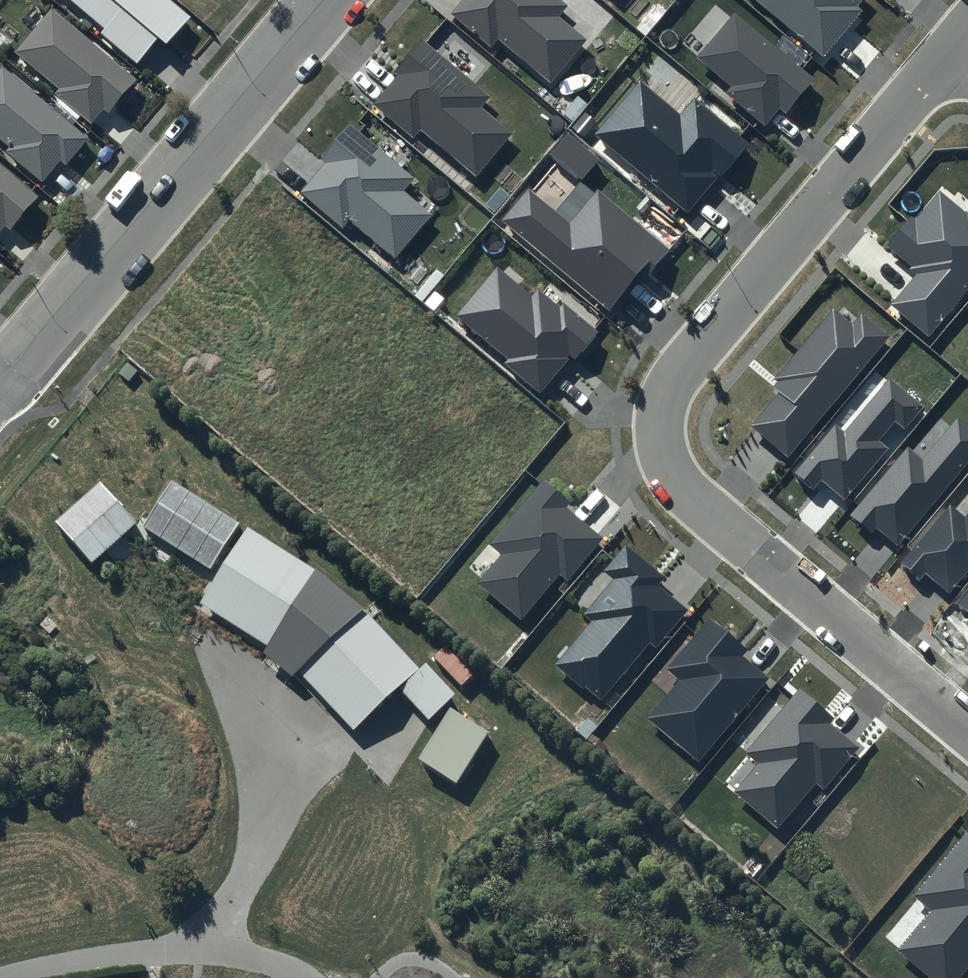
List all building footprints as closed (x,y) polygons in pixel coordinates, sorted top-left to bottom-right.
[(172,0),(72,0),(104,27),(100,32),(136,63),(157,38),(167,45),(191,16),(172,0)] [(563,0),(463,0),(452,13),(492,47),(498,39),(549,81),(586,38),(559,16),(569,5),(563,0)] [(824,56),(862,10),(858,6),(862,0),(755,0),(824,56)] [(137,81),(51,9),(15,52),(59,88),(55,93),(91,123),(103,109),(109,114),(137,81)] [(815,78),(735,11),(696,58),(730,86),(725,92),(764,125),(780,107),(786,113),(815,78)] [(490,96),(423,38),(393,72),(398,76),(375,103),(415,137),(422,129),(477,176),(515,133),(482,105),(490,96)] [(88,138),(3,66),(0,70),(0,139),(9,146),(5,150),(42,181),(60,160),(65,165),(88,138)] [(681,115),(640,80),(594,134),(687,211),(745,142),(694,99),(681,115)] [(415,178),(349,123),(318,160),(324,165),(300,193),(343,228),(350,219),(395,257),(432,214),(405,191),(415,178)] [(597,159),(567,134),(549,156),(579,181),(597,159)] [(0,164),(0,230),(4,225),(10,230),(38,197),(0,164)] [(597,189),(570,222),(528,188),(502,221),(608,308),(641,268),(650,275),(671,250),(597,189)] [(940,189),(892,246),(922,271),(893,305),(929,336),(967,290),(967,211),(967,212),(940,189)] [(532,294),(497,265),(455,315),(507,358),(503,362),(540,392),(572,355),(576,359),(599,333),(563,302),(560,307),(537,288),(532,294)] [(889,336),(861,313),(852,323),(834,308),(770,384),(779,391),(750,426),(788,458),(889,336)] [(924,406),(890,379),(845,433),(835,425),(793,475),(811,490),(821,479),(846,499),(888,448),(879,440),(895,422),(904,430),(924,406)] [(959,418),(924,460),(908,447),(851,516),(872,533),(877,528),(899,546),(967,462),(967,426),(959,418)] [(571,502),(543,480),(489,544),(501,554),(477,582),(520,619),(558,574),(567,581),(603,538),(566,508),(571,502)] [(172,491),(144,537),(213,579),(241,533),(172,491)] [(59,535),(94,574),(141,531),(106,493),(59,535)] [(964,516),(950,504),(900,564),(919,580),(925,573),(949,594),(967,571),(967,512),(964,516)] [(248,536),(200,612),(269,656),(265,661),(297,685),(300,683),(356,738),(399,699),(422,675),(368,618),(322,581),(248,536)] [(663,577),(625,546),(603,571),(612,579),(582,615),(590,622),(555,663),(601,701),(650,643),(657,649),(688,612),(656,586),(663,577)] [(957,606),(967,615),(967,593),(957,606)] [(747,650),(709,618),(666,669),(681,682),(649,719),(699,760),(769,677),(742,655),(747,650)] [(426,728),(429,731),(460,702),(428,669),(422,675),(399,699),(426,728)] [(835,718),(799,688),(744,752),(759,764),(735,792),(777,828),(815,782),(823,789),(858,747),(830,723),(835,718)] [(469,699),(458,710),(487,738),(498,728),(469,699)] [(967,832),(913,896),(931,911),(897,951),(929,977),(959,977),(967,967),(967,832)]
